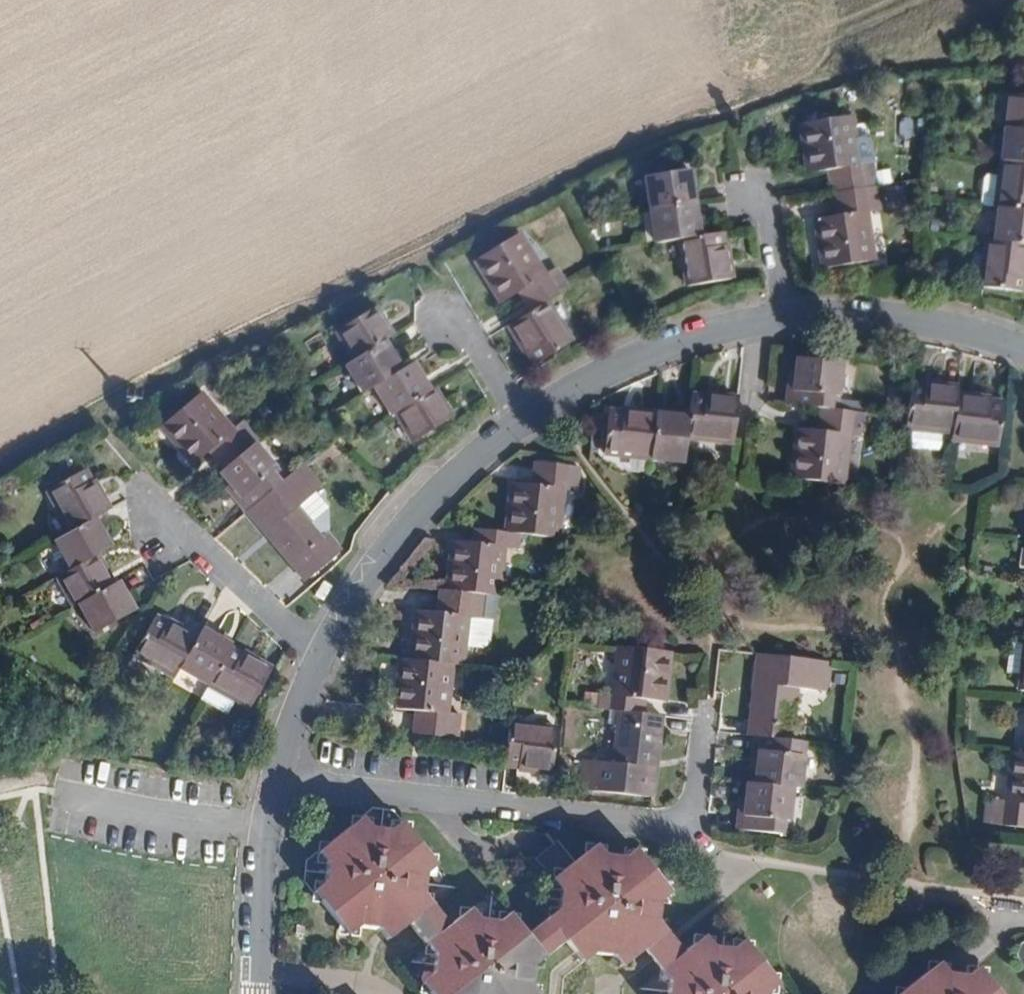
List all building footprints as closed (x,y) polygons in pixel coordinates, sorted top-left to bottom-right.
[(998,127),(1003,127),(1023,130),(1023,96),(1002,94),(998,127)] [(797,123),(806,171),(826,168),(830,192),(873,185),(869,161),(856,163),(847,115),(797,123)] [(999,161),(1023,164),(1023,130),(1003,127),(999,161)] [(993,207),(995,207),(1023,211),(1023,164),(999,161),(993,207)] [(642,177),(647,209),(692,202),(686,170),(642,177)] [(813,218),(822,268),(872,259),(864,211),(877,208),(873,185),(830,192),(833,214),(813,218)] [(647,209),(652,242),(677,239),(697,236),(692,202),(647,209)] [(992,241),(1023,244),(1023,211),(995,207),(992,241)] [(471,260),(497,302),(515,291),(528,311),(545,300),(565,288),(552,268),(541,275),(515,233),(471,260)] [(677,239),(684,285),(729,278),(723,245),(719,245),(717,233),(697,236),(677,239)] [(979,286),(1019,291),(1021,278),(1023,278),(1023,244),(992,241),(985,240),(979,286)] [(506,325),(523,353),(527,351),(534,362),(569,340),(545,300),(528,311),(506,325)] [(334,329),(351,359),(381,341),(389,336),(371,307),(334,329)] [(351,359),(343,364),(360,391),(371,384),(398,368),(381,341),(351,359)] [(794,357),(790,389),(787,389),(785,404),(818,408),(833,409),(838,363),(794,357)] [(371,384),(388,412),(393,409),(427,389),(409,361),(398,368),(371,384)] [(908,385),(904,418),(903,427),(950,432),(954,394),(954,387),(920,383),(918,384),(918,386),(908,385)] [(393,409),(410,439),(448,416),(430,387),(427,389),(393,409)] [(157,424),(189,461),(205,449),(221,466),(250,441),(255,437),(239,420),(230,427),(197,390),(157,424)] [(686,416),(683,437),(730,443),(735,397),(702,394),(702,397),(688,396),(686,416)] [(954,394),(950,432),(949,440),(996,446),(1000,403),(984,401),(984,397),(954,394)] [(794,428),(788,478),(841,484),(847,436),(860,437),(863,413),(833,409),(818,408),(815,430),(794,428)] [(605,412),(600,454),(647,459),(652,413),(619,410),(618,413),(605,412)] [(652,413),(647,459),(681,462),(683,437),(686,416),(652,413)] [(216,470),(237,494),(233,498),(243,510),(281,477),(250,441),(221,466),(216,470)] [(243,510),(263,534),(261,535),(301,580),(339,549),(323,530),(319,533),(296,505),(322,483),(302,460),(281,477),(243,510)] [(509,483),(502,532),(515,533),(554,538),(561,489),(573,490),(576,466),(532,461),(528,485),(509,483)] [(44,488),(67,530),(94,516),(108,508),(92,478),(89,479),(82,467),(44,488)] [(67,530),(53,539),(68,567),(95,553),(109,545),(94,516),(67,530)] [(451,541),(445,590),(478,594),(494,595),(500,547),(514,548),(515,533),(502,532),(471,528),(470,543),(451,541)] [(55,574),(71,603),(76,601),(111,582),(95,553),(68,567),(55,574)] [(76,601),(92,629),(132,608),(116,579),(111,582),(76,601)] [(414,610),(408,660),(459,666),(465,616),(476,617),(478,594),(445,590),(436,589),(434,612),(414,610)] [(129,654),(170,677),(175,668),(194,636),(165,620),(162,623),(151,617),(129,654)] [(194,636),(175,668),(204,685),(226,647),(228,643),(199,627),(194,636)] [(1003,672),(1015,673),(1018,643),(1007,642),(1003,672)] [(1016,691),(1023,692),(1023,645),(1021,644),(1016,691)] [(616,646),(611,692),(596,691),(594,708),(611,710),(638,713),(640,699),(661,701),(667,652),(616,646)] [(226,647),(204,685),(243,708),(267,667),(239,651),(236,653),(226,647)] [(749,684),(743,736),(754,737),(793,742),(794,726),(789,725),(794,689),(825,692),(828,662),(757,655),(753,684),(749,684)] [(408,660),(402,709),(423,711),(420,735),(463,740),(465,716),(454,715),(459,666),(408,660)] [(615,726),(611,762),(581,759),(577,790),(646,798),(650,767),(654,767),(660,716),(638,713),(611,710),(610,725),(615,726)] [(506,723),(503,753),(501,764),(516,766),(515,769),(547,773),(552,728),(506,723)] [(756,753),(753,784),(789,788),(796,789),(801,743),(793,742),(754,737),(752,752),(756,753)] [(988,825),(1023,829),(1023,755),(1008,754),(1003,803),(991,801),(988,825)] [(745,783),(742,814),(738,814),(736,830),(783,835),(789,788),(753,784),(745,783)] [(370,870),(393,933),(403,925),(425,954),(529,932),(516,933),(505,918),(493,927),(474,924),(465,911),(442,928),(417,897),(420,877),(431,868),(396,824),(382,834),(362,829),(356,822),(354,824),(370,870)] [(313,855),(322,866),(321,879),(370,870),(354,824),(313,855)] [(555,837),(534,859),(548,872),(569,850),(555,837)] [(583,856),(567,903),(570,923),(574,959),(578,965),(589,958),(591,958),(585,906),(587,895),(600,857),(593,848),(583,856)] [(587,895),(585,906),(591,958),(609,962),(615,970),(661,935),(653,924),(655,903),(664,896),(630,853),(619,861),(602,858),(600,857),(587,895)] [(547,884),(554,894),(552,914),(529,932),(570,923),(567,903),(583,856),(547,884)] [(309,893),(344,937),(356,927),(372,930),(382,942),(393,933),(370,870),(321,879),(320,884),(309,893)] [(424,993),(530,993),(525,988),(527,969),(562,944),(574,959),(570,923),(529,932),(425,954),(429,959),(428,979),(418,986),(424,993)] [(699,940),(674,959),(682,968),(707,951),(699,940)] [(771,990),(737,946),(727,954),(707,951),(682,968),(674,959),(655,973),(663,984),(662,993),(766,993),(771,990)] [(1022,976),(1023,975),(1023,946),(1015,950),(1010,961),(1015,971),(1022,976)] [(972,976),(963,983),(940,980),(932,970),(901,993),(986,993),(972,976)]
